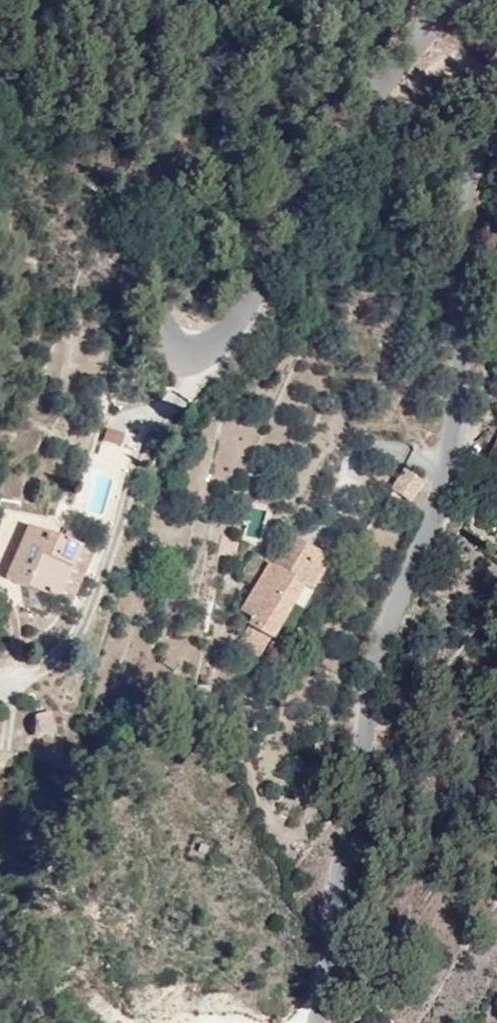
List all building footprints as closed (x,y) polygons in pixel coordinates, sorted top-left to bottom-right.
[(95,461),(127,471),(135,448),(122,444),(124,433),(106,427),(95,461)] [(424,484),(405,471),(392,489),(395,492),(388,500),(400,509),(407,500),(410,503),(424,484)] [(81,546),(63,539),(30,525),(8,579),(59,601),(81,546)] [(66,531),(63,539),(81,546),(84,540),(66,531)] [(311,590),(330,558),(294,536),(274,568),(271,565),(243,613),(254,619),(240,643),(261,656),(304,585),(311,590)] [(93,551),(81,546),(59,601),(70,605),(93,551)] [(50,711),(30,713),(33,738),(53,736),(50,711)]
